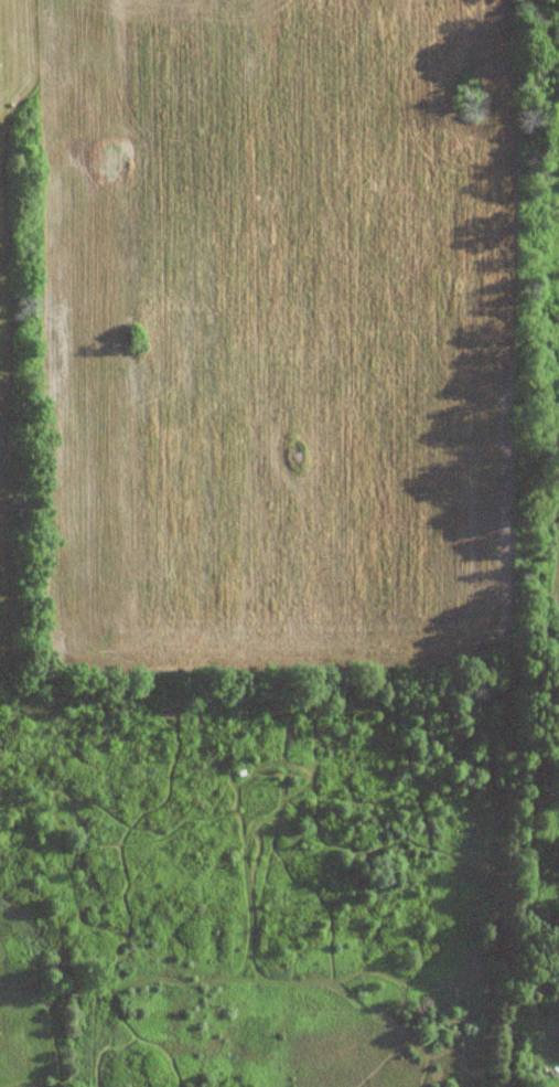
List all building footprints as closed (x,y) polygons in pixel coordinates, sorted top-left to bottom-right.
[(543,432),(544,447),(553,446),(552,431),(543,432)]
